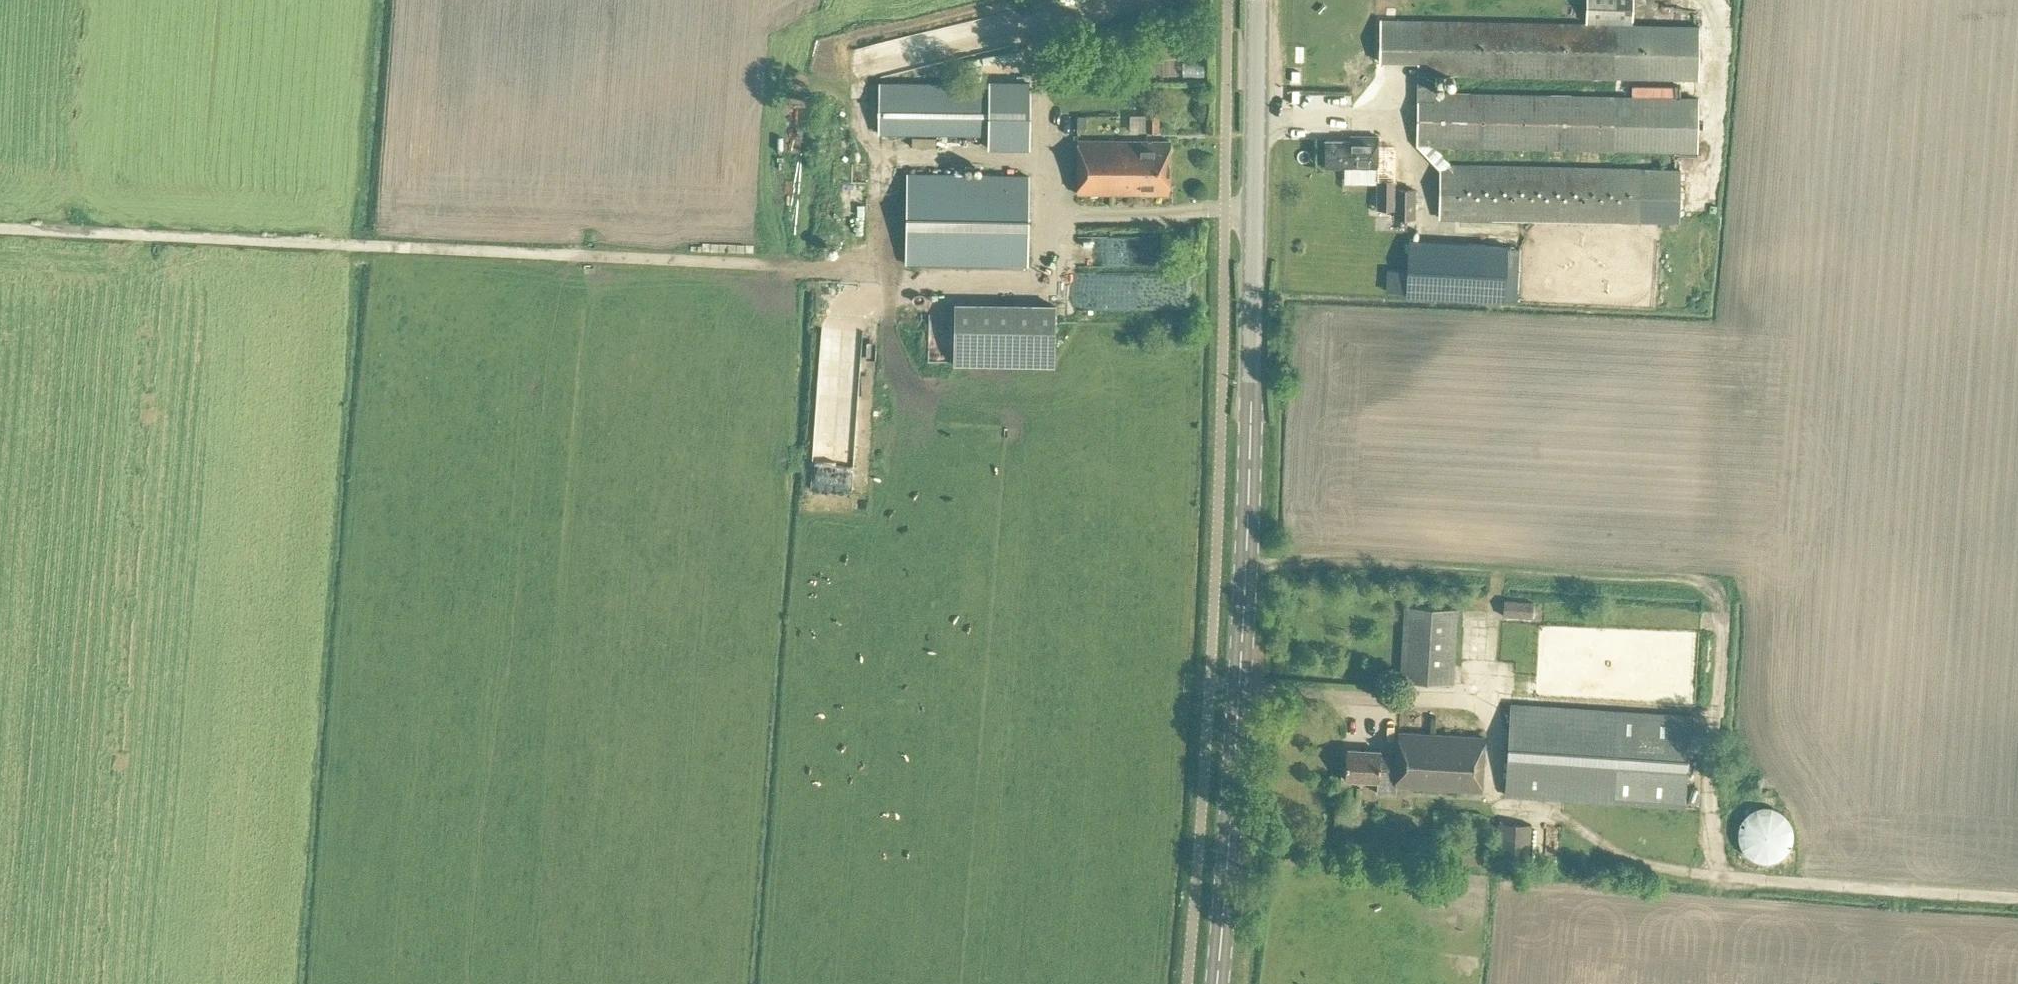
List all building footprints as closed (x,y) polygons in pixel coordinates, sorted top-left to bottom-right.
[(1585,23),(1632,24),(1632,0),(1586,0),(1585,23)] [(1585,23),(1419,20),(1380,20),(1380,63),(1418,63),(1416,145),(1417,145),(1417,144),(1698,150),(1699,98),(1435,93),(1435,73),(1699,78),(1700,26),(1632,24),(1585,23)] [(882,83),(881,133),(988,134),(988,147),(1028,148),(1029,81),(989,81),(989,84),(882,83)] [(1146,131),(1146,113),(1129,113),(1129,132),(1146,131)] [(1159,113),(1146,113),(1146,131),(1159,131),(1159,113)] [(1077,127),(1086,127),(1086,115),(1077,115),(1077,127)] [(1325,167),(1377,167),(1378,135),(1351,135),(1351,140),(1325,139),(1325,167)] [(1077,193),(1169,194),(1169,140),(1078,140),(1077,193)] [(1439,217),(1639,221),(1640,168),(1440,165),(1439,217)] [(907,262),(1027,264),(1029,175),(908,173),(907,262)] [(1376,209),(1393,210),(1393,219),(1416,219),(1416,189),(1396,189),(1396,180),(1376,180),(1376,209)] [(1463,242),(1460,296),(1485,297),(1504,298),(1507,244),(1463,242)] [(954,303),(953,365),(1055,367),(1055,304),(954,303)] [(1452,683),(1456,608),(1405,605),(1401,680),(1452,683)] [(1690,716),(1511,704),(1505,794),(1684,806),(1690,716)] [(1482,791),(1485,736),(1398,731),(1396,757),(1380,756),(1381,750),(1347,748),(1345,778),(1377,780),(1376,792),(1396,793),(1396,785),(1480,790),(1480,791),(1482,791)] [(1757,808),(1749,812),(1743,818),(1739,826),(1738,834),(1739,843),(1743,850),(1749,856),(1757,860),(1765,861),(1773,860),(1781,856),(1787,850),(1791,843),(1792,834),(1791,826),(1787,818),(1781,812),(1773,808),(1765,807),(1757,808)] [(1531,825),(1499,823),(1497,855),(1529,857),(1531,825)]
